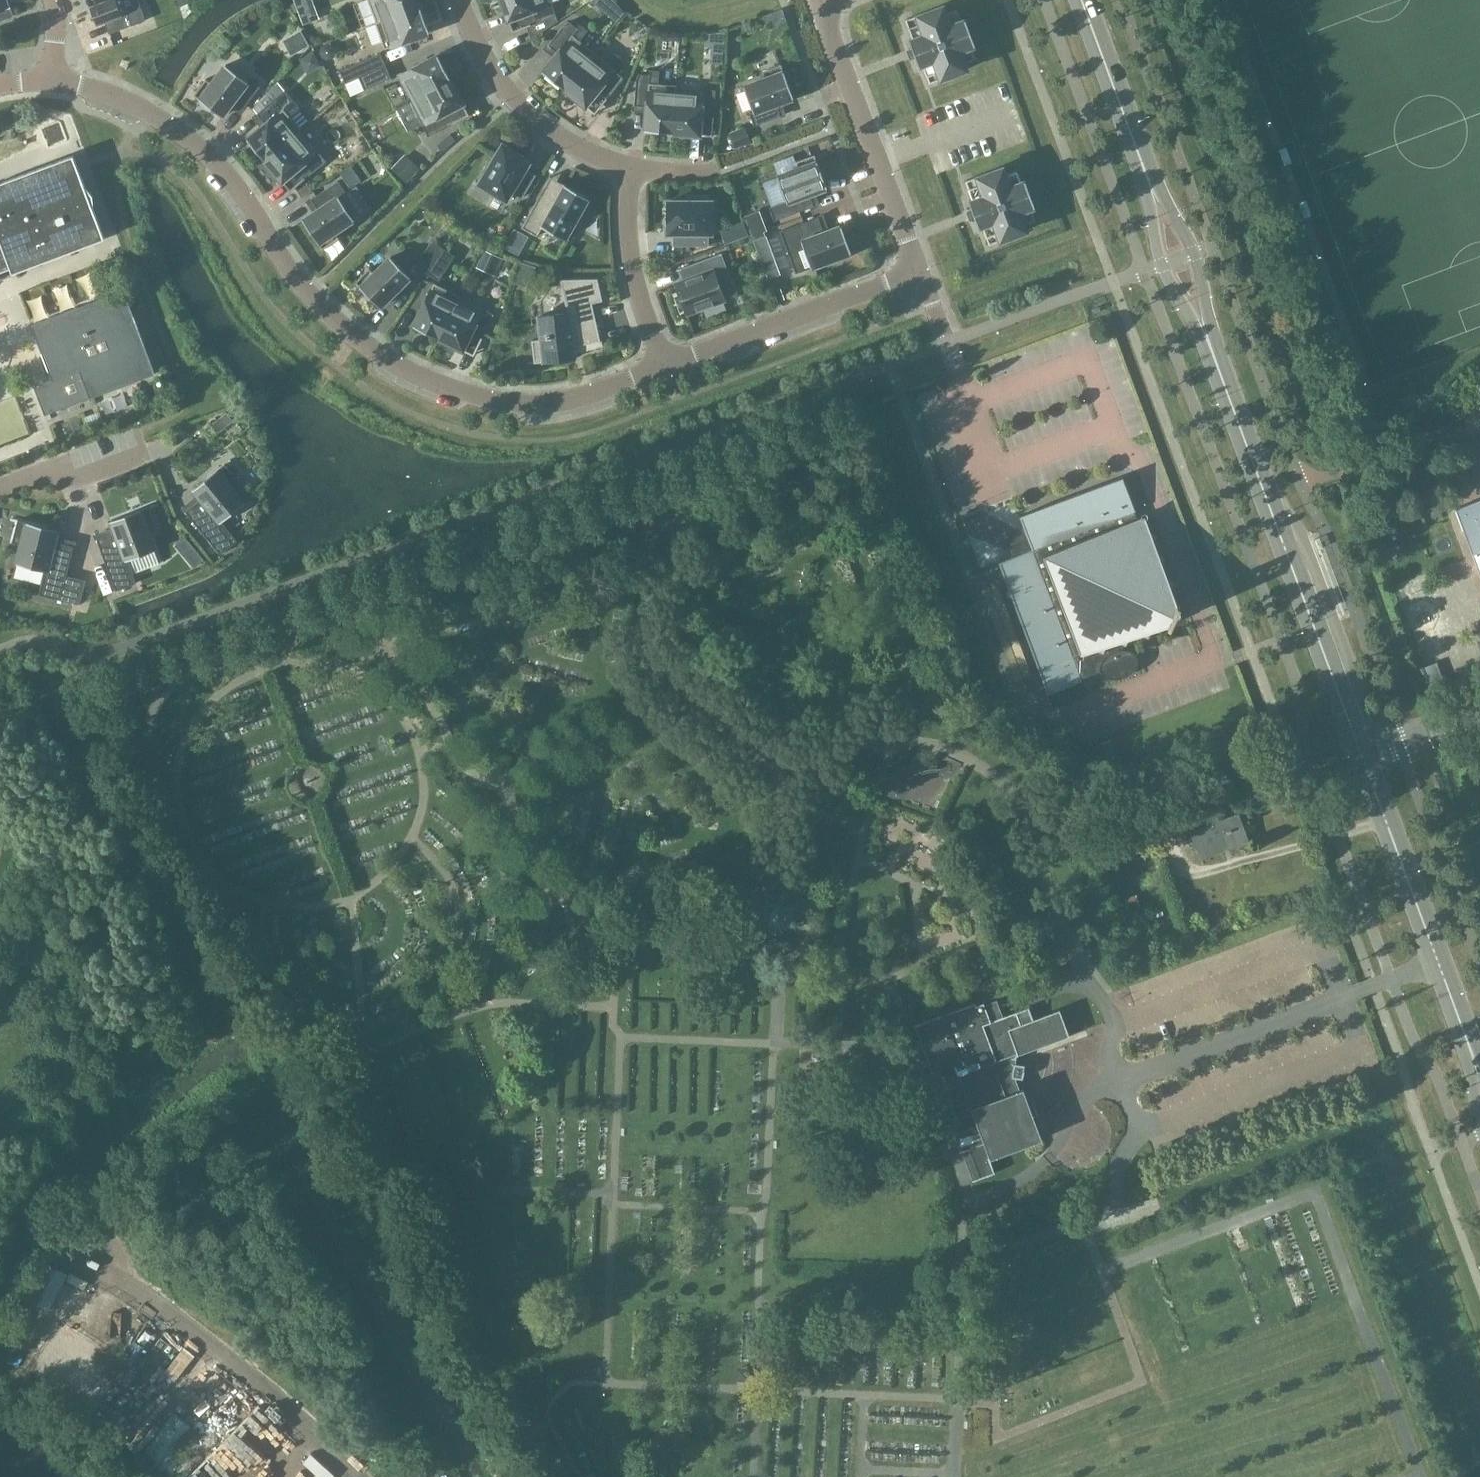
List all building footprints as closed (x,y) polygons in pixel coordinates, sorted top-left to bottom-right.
[(13,15),(7,0),(0,0),(0,20),(13,15)] [(96,25),(104,22),(108,33),(145,20),(138,0),(103,0),(89,5),(96,25)] [(379,21),(419,6),(417,0),(371,0),(379,21)] [(546,0),(500,0),(504,11),(508,9),(511,18),(519,15),(523,27),(555,15),(551,2),(547,3),(546,0)] [(942,5),(905,19),(912,38),(908,39),(918,66),(922,64),(928,83),(966,69),(959,50),(974,45),(964,18),(949,24),(942,5)] [(384,49),(429,32),(419,6),(379,21),(374,22),(384,49)] [(579,23),(576,27),(568,21),(564,24),(547,45),(557,53),(542,71),(563,88),(593,51),(578,39),(586,29),(579,23)] [(286,59),(305,50),(297,33),(278,43),(286,59)] [(613,69),(613,67),(593,51),(563,88),(577,100),(580,97),(587,102),(592,96),(602,104),(623,77),(613,69)] [(345,83),(358,77),(385,65),(379,52),(339,70),(345,83)] [(412,99),(450,79),(437,55),(399,75),(412,99)] [(248,78),(246,81),(225,64),(211,83),(205,78),(193,94),(221,116),(233,101),(243,109),(259,86),(248,78)] [(775,104),(793,97),(780,64),(761,71),(764,78),(743,86),(752,111),(749,112),(754,125),(780,115),(775,104)] [(364,89),(390,77),(385,65),(358,77),(364,89)] [(657,83),(658,70),(649,69),(649,74),(638,73),(636,79),(634,105),(646,106),(644,130),(671,132),(675,90),(676,90),(676,85),(657,83)] [(455,97),(458,95),(450,79),(412,99),(424,122),(421,124),(427,136),(452,123),(446,112),(459,105),(455,97)] [(713,118),(715,89),(701,88),(701,92),(676,90),(675,90),(671,132),(689,134),(690,130),(699,131),(700,116),(713,118)] [(289,115),(299,107),(285,90),(257,114),(265,123),(246,139),(264,160),(297,132),(297,133),(301,130),(289,115)] [(313,152),(297,133),(297,132),(264,160),(276,174),(279,171),(285,178),(296,169),(304,179),(325,161),(316,150),(313,152)] [(481,180),(479,183),(505,199),(510,190),(521,197),(534,175),(523,169),(527,163),(518,158),(519,156),(502,145),(490,166),(486,164),(478,178),(481,180)] [(85,186),(73,154),(0,181),(0,275),(11,271),(11,272),(104,238),(92,206),(93,205),(93,194),(86,186),(85,186)] [(809,194),(826,187),(814,154),(795,161),(797,168),(776,176),(785,201),(769,207),(773,220),(813,205),(809,194)] [(1009,185),(1005,174),(1002,166),(965,181),(972,199),(968,201),(978,227),(981,225),(988,244),(1026,230),(1019,211),(1034,206),(1024,179),(1009,185)] [(342,194),(345,192),(337,180),(310,199),(317,209),(302,219),(322,249),(338,238),(334,232),(357,216),(342,194)] [(540,192),(521,227),(536,236),(541,226),(565,240),(573,226),(579,230),(589,212),(583,209),(588,198),(564,184),(555,200),(540,192)] [(689,202),(665,202),(665,221),(668,221),(668,232),(673,232),(673,245),(707,245),(707,232),(709,232),(709,202),(705,202),(705,198),(689,198),(689,202)] [(840,226),(823,232),(817,217),(779,231),(795,273),(831,259),(833,262),(851,255),(840,226)] [(763,275),(781,269),(771,238),(753,244),(763,275)] [(427,272),(443,248),(431,240),(415,265),(427,272)] [(438,280),(454,255),(443,248),(427,272),(438,280)] [(684,308),(686,312),(724,298),(719,285),(728,277),(719,253),(686,265),(691,278),(675,284),(680,296),(676,297),(680,309),(684,308)] [(476,254),(468,272),(488,281),(496,262),(476,254)] [(379,307),(410,276),(390,256),(373,272),(368,267),(354,281),(379,307)] [(531,340),(533,363),(574,358),(573,346),(599,340),(591,303),(601,300),(596,278),(559,279),(567,313),(537,316),(540,339),(531,340)] [(457,299),(459,295),(433,283),(413,325),(437,338),(456,299),(457,299)] [(123,289),(31,323),(51,378),(32,385),(43,414),(154,372),(123,289)] [(479,310),(457,299),(456,299),(437,338),(453,345),(455,342),(464,346),(470,333),(481,339),(493,313),(481,307),(479,310)] [(231,487),(238,481),(224,463),(192,489),(200,499),(185,511),(220,554),(236,540),(221,521),(244,502),(231,487)] [(1144,516),(1137,518),(1122,477),(1019,515),(1026,534),(1017,554),(998,561),(1047,693),(1081,680),(1080,678),(1099,671),(1100,672),(1101,674),(1103,675),(1104,676),(1106,677),(1109,678),(1110,678),(1112,679),(1114,678),(1117,678),(1121,677),(1125,676),(1127,675),(1129,673),(1132,672),(1133,670),(1135,668),(1136,666),(1137,664),(1137,662),(1137,661),(1137,659),(1137,657),(1136,656),(1135,655),(1135,653),(1133,651),(1131,650),(1130,649),(1127,649),(1125,648),(1122,649),(1128,637),(1142,632),(1147,635),(1150,629),(1166,623),(1169,624),(1170,621),(1182,617),(1178,606),(1179,603),(1176,602),(1170,585),(1173,580),(1167,577),(1162,563),(1164,557),(1158,555),(1153,541),(1156,535),(1150,532),(1147,524),(1150,518),(1144,516)] [(1454,507),(1479,578),(1479,498),(1454,507)] [(148,531),(156,527),(148,506),(110,520),(114,531),(96,538),(115,590),(136,582),(127,560),(155,549),(148,531)] [(17,519),(12,542),(21,544),(16,563),(44,570),(38,594),(59,599),(79,604),(85,581),(65,576),(73,546),(54,541),(57,529),(17,519)] [(181,567),(192,567),(192,552),(180,553),(181,567)] [(1422,667),(1430,688),(1444,683),(1436,662),(1422,667)] [(1200,858),(1229,847),(1248,840),(1238,814),(1219,821),(1212,804),(1200,808),(1207,825),(1190,832),(1200,858)] [(1032,1019),(1028,1006),(990,1021),(983,1002),(975,1005),(974,1002),(913,1025),(954,1132),(954,1134),(954,1136),(955,1139),(956,1141),(957,1144),(958,1146),(960,1150),(972,1180),(994,1172),(989,1158),(1041,1139),(1022,1088),(1021,1088),(1021,1089),(1019,1090),(1015,1078),(1015,1077),(1021,1078),(1022,1074),(1023,1071),(1023,1068),(1024,1064),(1014,1063),(1015,1058),(1016,1057),(1015,1057),(1017,1054),(1017,1055),(1018,1054),(1017,1051),(1066,1033),(1067,1036),(1069,1035),(1059,1009),(1032,1019)] [(154,1321),(128,1360),(138,1367),(164,1327),(154,1321)] [(116,1357),(104,1374),(115,1381),(126,1364),(116,1357)] [(126,1364),(115,1381),(125,1388),(136,1370),(126,1364)] [(148,1475),(150,1476),(184,1476),(165,1458),(148,1475)] [(306,1461),(296,1472),(302,1476),(324,1476),(306,1461)]
